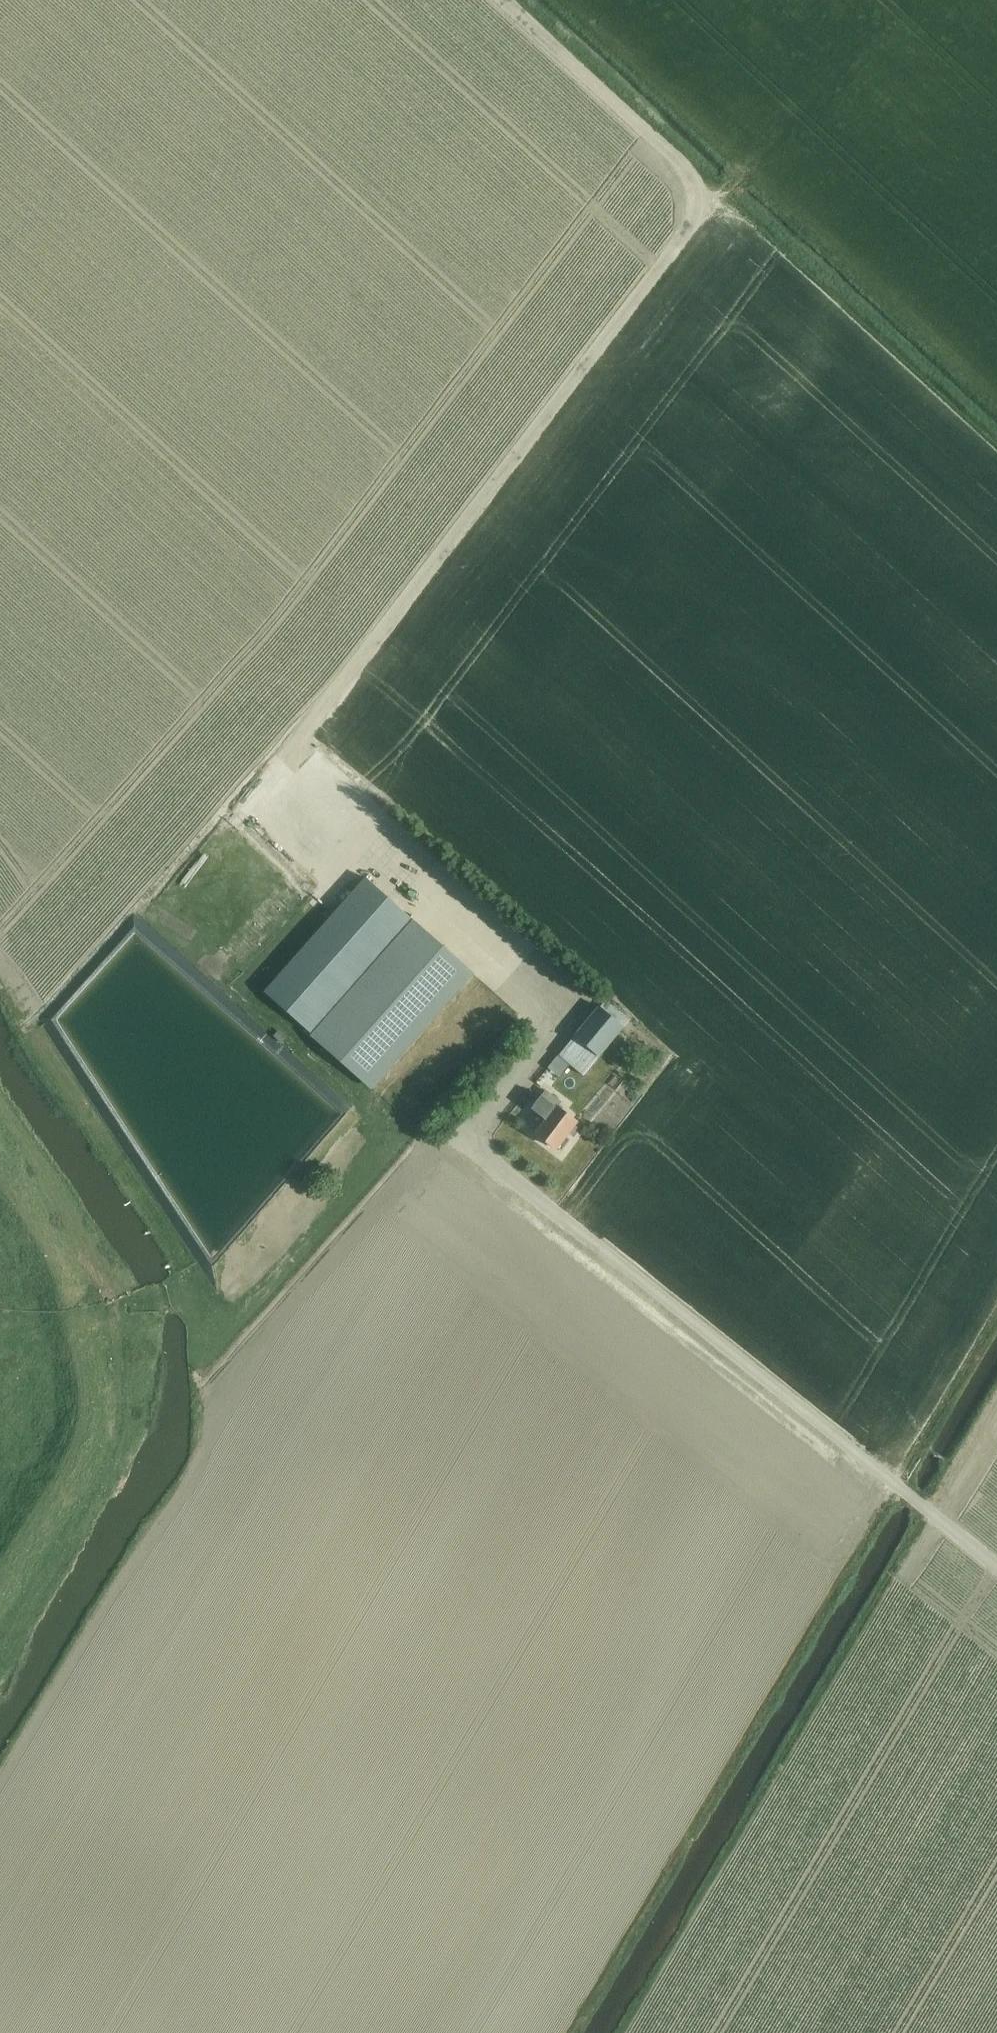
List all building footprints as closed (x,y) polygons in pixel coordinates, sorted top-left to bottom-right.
[(262,989),(372,1087),(472,974),(362,877),(262,989)] [(556,1055),(582,1077),(630,1020),(604,998),(556,1055)] [(553,1107),(555,1105),(558,1100),(544,1089),(538,1095),(553,1107)] [(576,1121),(555,1105),(553,1107),(538,1095),(530,1105),(545,1117),(532,1132),(554,1149),(556,1147),(559,1150),(569,1138),(565,1135),(576,1121)] [(424,1146),(438,1143),(435,1129),(421,1132),(424,1146)]
